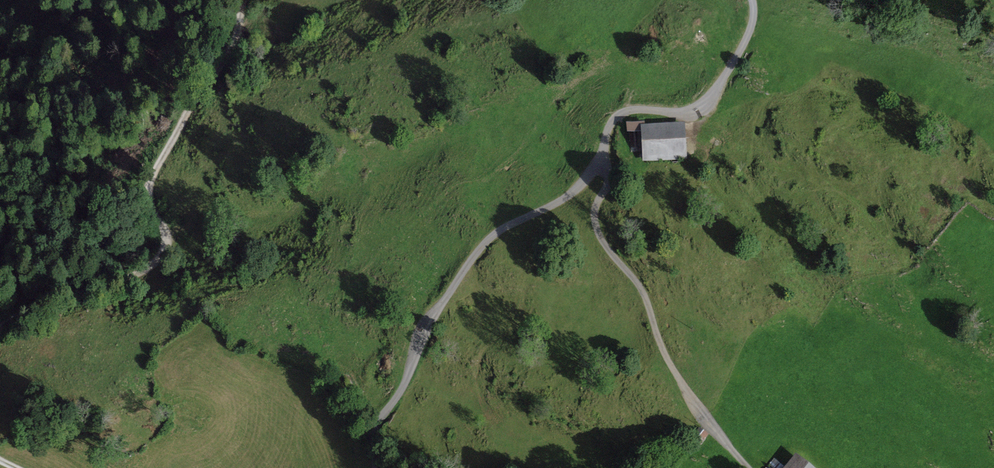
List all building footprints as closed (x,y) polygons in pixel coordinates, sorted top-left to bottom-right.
[(681,127),(635,132),(639,167),(684,162),(681,127)] [(789,467),(809,467),(797,458),(789,467)]
